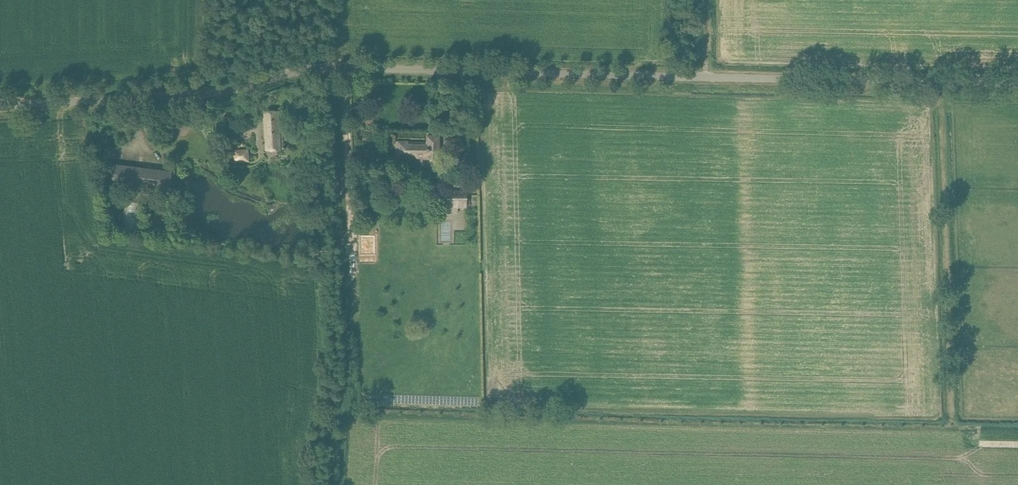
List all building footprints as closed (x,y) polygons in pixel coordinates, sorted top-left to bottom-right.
[(262,123),(262,138),(265,138),(265,143),(263,143),(263,150),(265,150),(282,150),(280,111),(260,112),(261,123),(262,123)] [(428,157),(427,164),(440,164),(441,155),(439,155),(439,136),(428,136),(428,143),(397,142),(397,156),(428,157)] [(234,150),(235,162),(250,161),(249,149),(234,150)] [(110,188),(169,195),(172,172),(113,164),(110,188)] [(443,206),(467,206),(467,190),(443,190),(443,206)]
